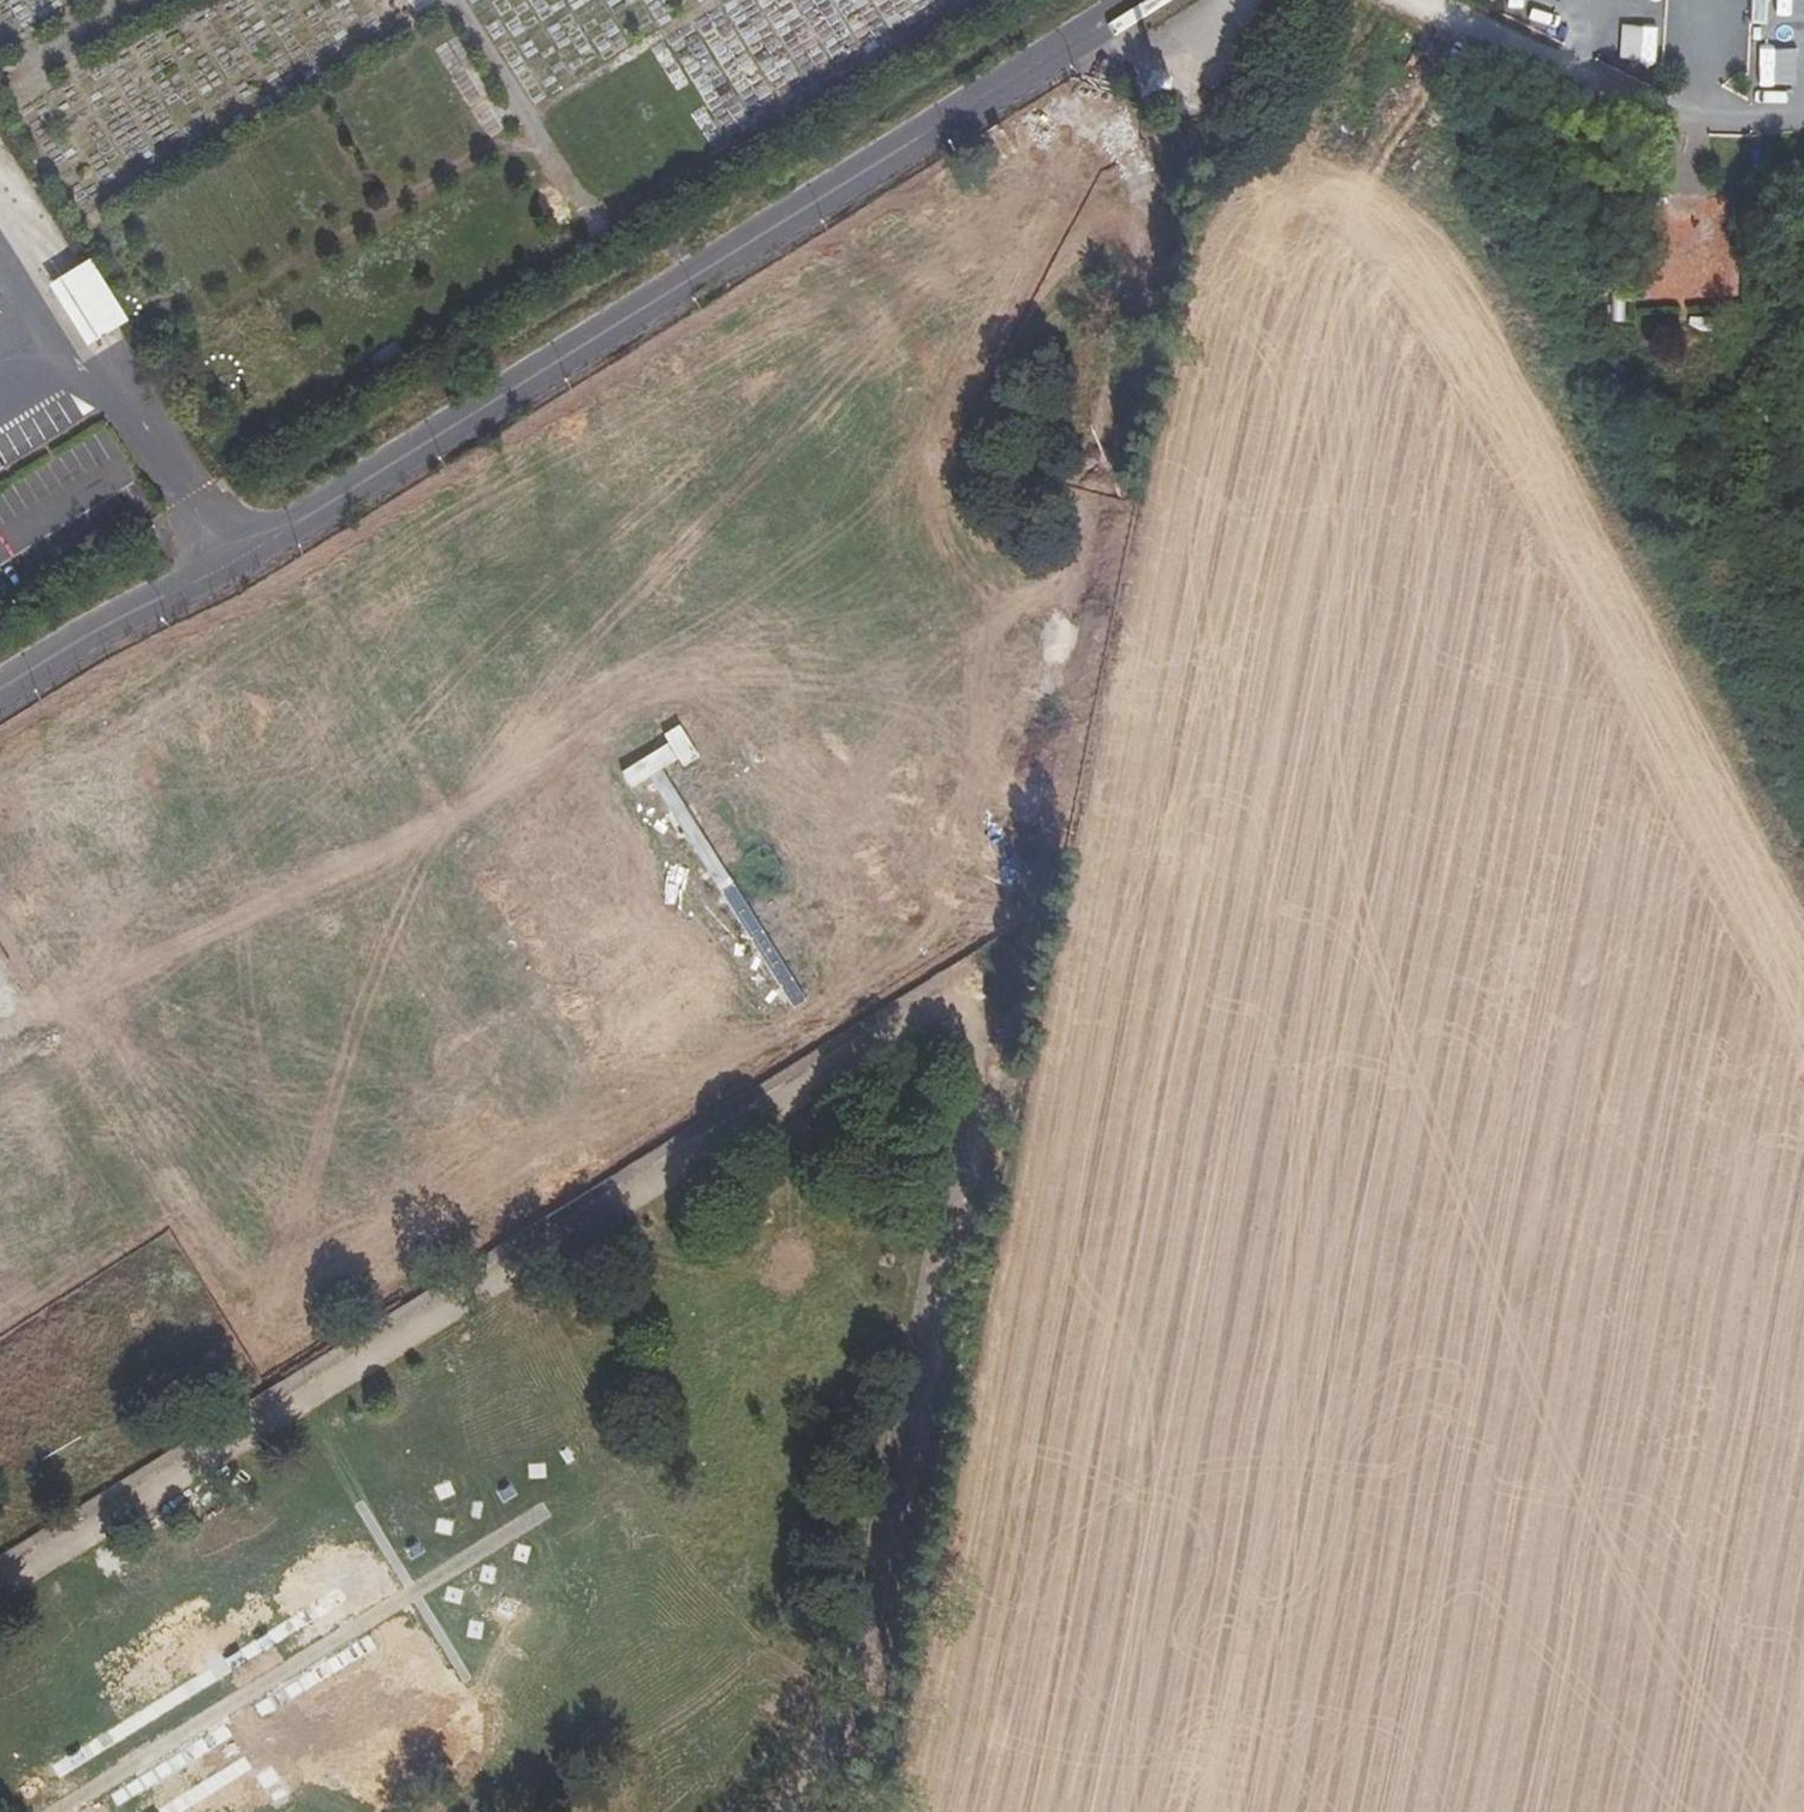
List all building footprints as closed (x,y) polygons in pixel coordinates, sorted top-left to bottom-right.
[(88,260),(50,283),(87,344),(126,321),(88,260)] [(616,764),(627,785),(687,753),(677,732),(616,764)]
